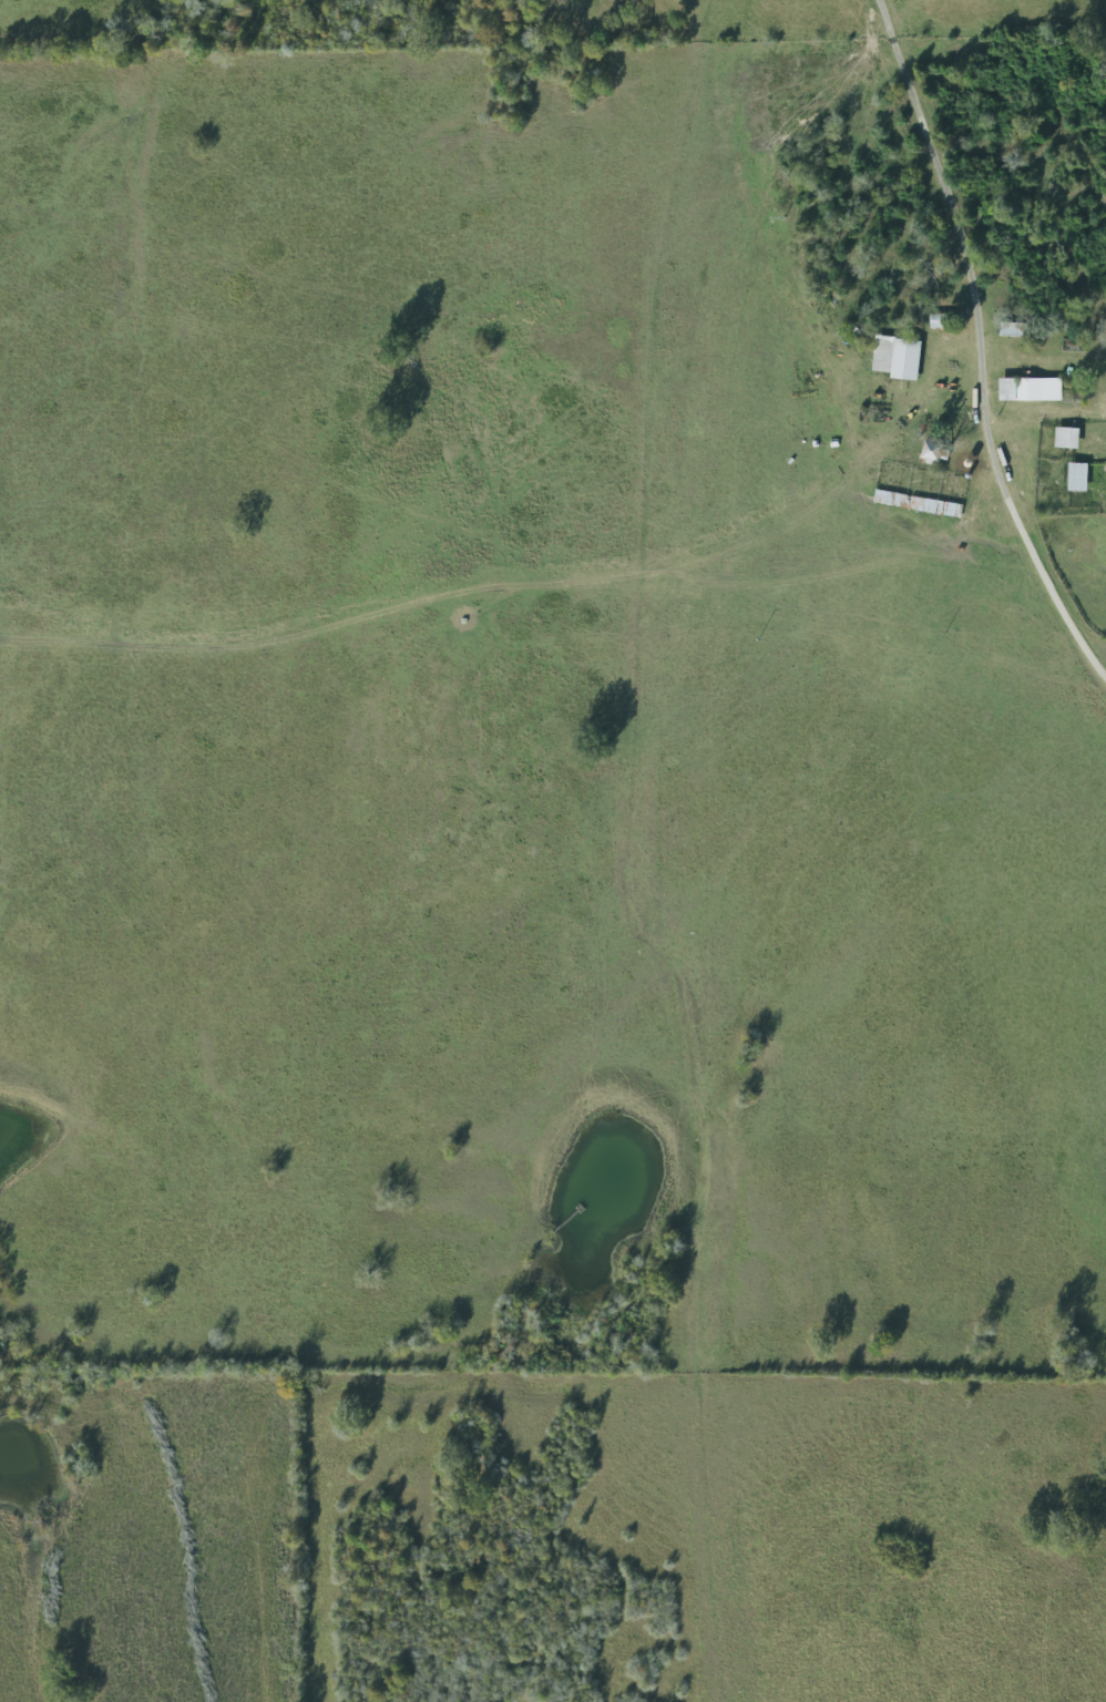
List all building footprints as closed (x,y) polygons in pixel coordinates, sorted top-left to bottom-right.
[(1024,325),(998,325),(998,336),(1024,336),(1024,325)] [(873,337),(872,373),(891,374),(891,380),(920,381),(922,339),(873,337)] [(1062,401),(1062,378),(1001,378),(1001,401),(1062,401)] [(1082,427),(1056,427),(1056,448),(1082,448),(1082,427)] [(1089,463),(1071,463),(1071,491),(1089,491),(1089,463)] [(872,504),(933,512),(935,495),(952,497),(954,477),(878,466),(872,504)]
